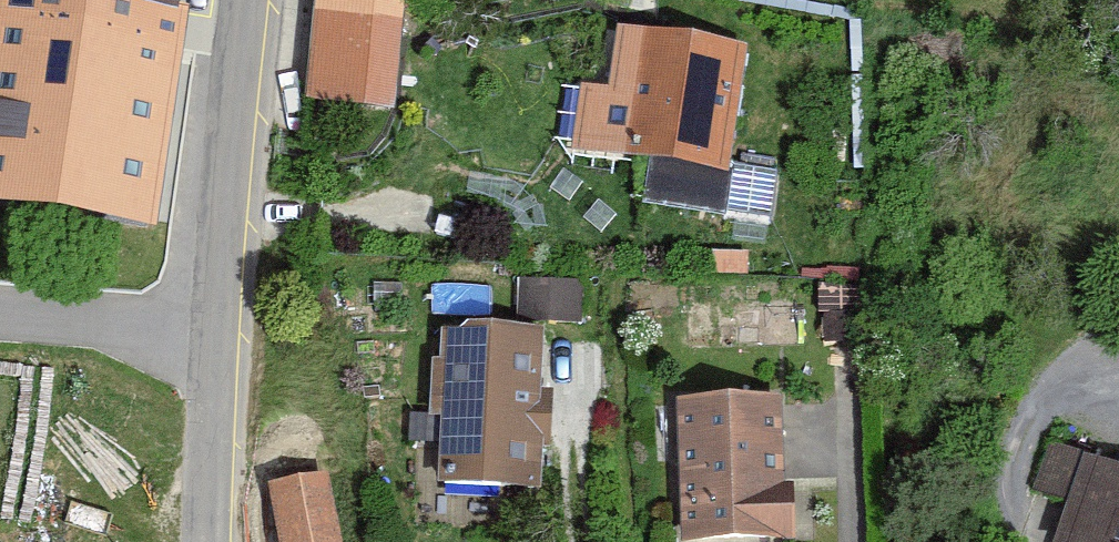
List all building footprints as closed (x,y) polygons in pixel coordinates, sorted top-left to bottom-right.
[(0,44),(0,209),(168,231),(198,0),(6,0),(0,44)] [(305,102),(394,111),(406,0),(315,0),(305,102)] [(751,52),(635,35),(627,89),(590,84),(580,152),(733,174),(751,52)] [(867,268),(827,271),(831,328),(871,326),(867,268)] [(593,279),(523,277),(522,312),(592,313),(593,279)] [(547,332),(453,332),(451,488),(546,489),(547,332)] [(690,403),(694,541),(807,541),(805,500),(792,500),(789,400),(690,403)] [(1083,502),(1100,458),(1060,443),(1043,487),(1083,502)] [(1100,458),(1083,502),(1068,541),(1118,541),(1118,465),(1100,458)] [(277,487),(288,541),(350,541),(337,476),(277,487)]
